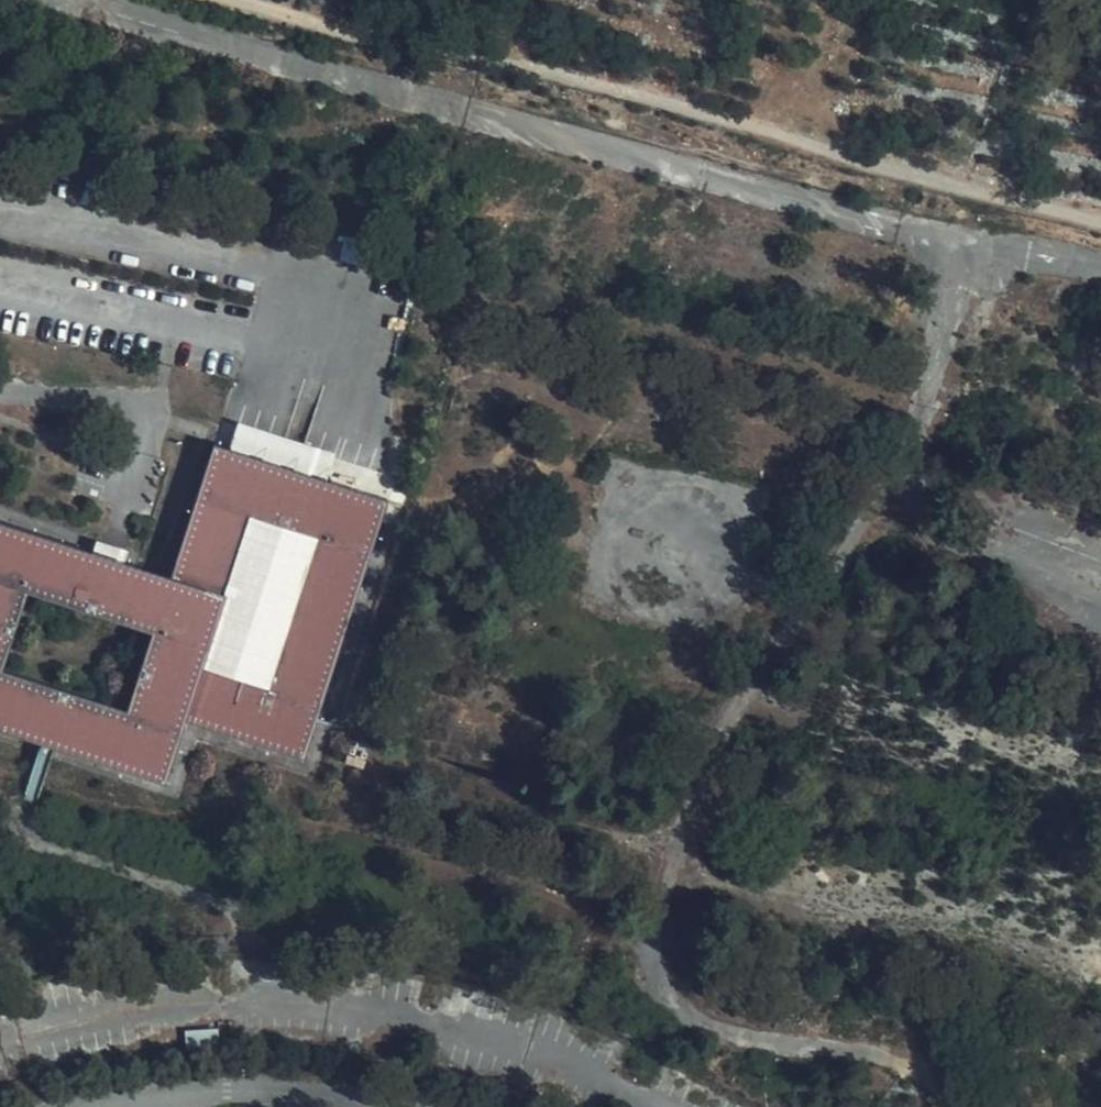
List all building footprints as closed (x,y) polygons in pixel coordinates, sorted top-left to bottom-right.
[(231,442),(330,474),(338,449),(240,417),(231,442)] [(177,570),(229,587),(186,719),(304,756),(388,494),(219,440),(177,570)] [(0,512),(0,726),(165,780),(185,720),(186,719),(229,587),(177,570),(172,569),(128,554),(96,544),(90,542),(0,512)] [(37,804),(55,748),(44,744),(25,800),(37,804)]
